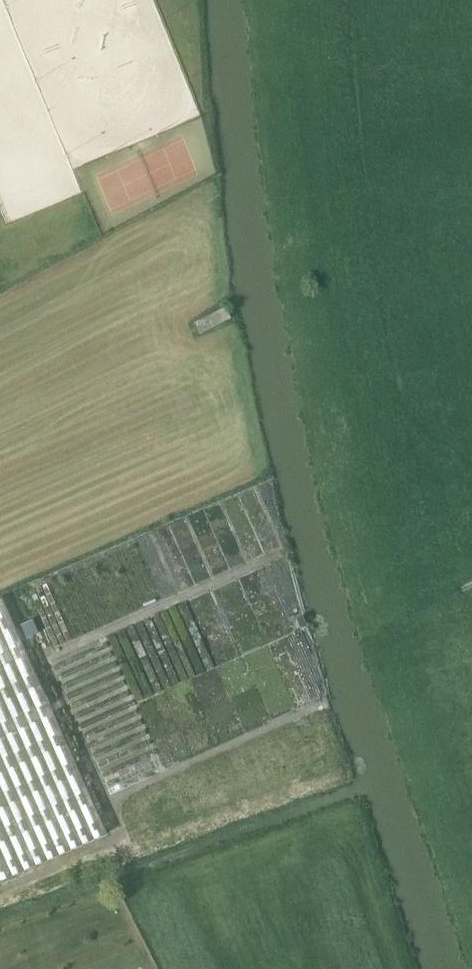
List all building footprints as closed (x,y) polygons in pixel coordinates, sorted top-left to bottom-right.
[(194,323),(200,334),(231,318),(225,306),(194,323)] [(107,833),(3,597),(0,599),(0,881),(107,833)]
